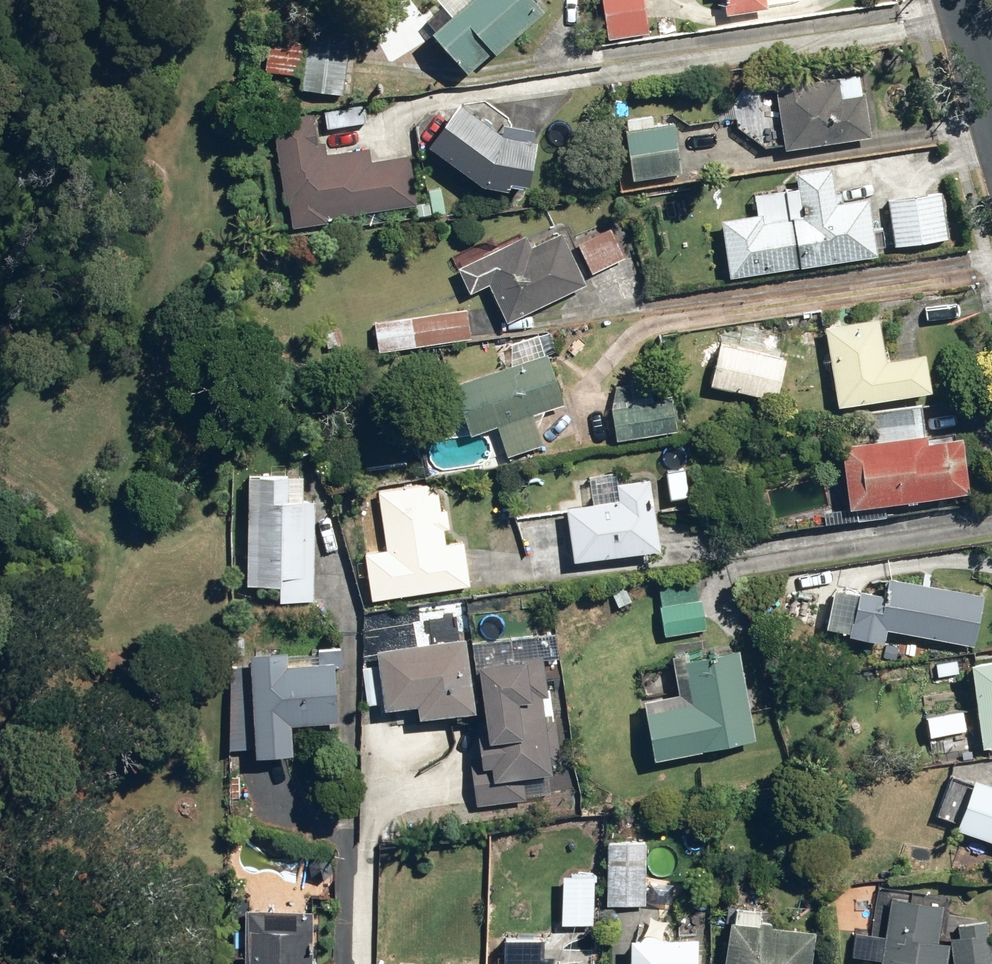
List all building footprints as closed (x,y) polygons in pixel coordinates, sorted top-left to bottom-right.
[(442,15),(416,40),(454,80),(477,58),(480,61),(530,14),(526,10),(537,0),(428,0),(442,15)] [(638,0),(594,0),(602,46),(645,37),(638,0)] [(719,17),(762,12),(760,0),(717,0),(719,17)] [(266,48),(263,77),(296,79),(295,95),(316,96),(319,53),(266,48)] [(768,89),(777,153),(864,141),(856,77),(768,89)] [(490,140),(448,108),(417,149),(471,190),(493,195),(494,187),(514,191),(524,147),(490,140)] [(304,118),(269,123),(274,164),(260,166),(264,192),(276,191),(278,206),(265,208),(269,234),(326,226),(325,221),(409,211),(403,158),(365,162),(364,152),(332,156),(328,124),(305,127),(304,118)] [(625,121),(626,132),(618,133),(625,184),(677,177),(671,126),(652,129),(651,118),(625,121)] [(936,163),(908,167),(910,186),(882,190),(879,171),(826,178),(825,170),(789,175),(792,194),(748,200),(751,220),(713,225),(720,279),(873,258),(871,242),(886,240),(887,250),(947,242),(936,163)] [(607,229),(574,246),(589,276),(622,259),(607,229)] [(517,239),(451,271),(464,297),(482,288),(501,327),(581,288),(556,236),(523,252),(517,239)] [(462,314),(369,326),(372,352),(466,341),(462,314)] [(876,323),(819,331),(829,410),(922,399),(917,360),(881,364),(876,323)] [(716,332),(703,388),(771,403),(784,347),(716,332)] [(511,367),(446,390),(463,436),(490,426),(502,459),(540,445),(528,414),(558,404),(533,335),(503,346),(511,367)] [(603,392),(609,442),(680,433),(673,382),(603,392)] [(869,442),(834,446),(841,510),(959,496),(953,442),(922,446),(919,422),(867,428),(869,442)] [(296,480),(240,479),(238,590),(270,591),(270,605),(310,606),(312,504),(296,503),(296,480)] [(610,504),(558,512),(565,566),(652,554),(642,485),(608,490),(610,504)] [(428,487),(373,493),(374,526),(362,527),(363,557),(359,557),(361,604),(468,587),(461,545),(441,548),(438,531),(443,531),(428,487)] [(702,631),(692,584),(649,593),(659,640),(702,631)] [(974,601),(879,584),(876,601),(848,596),(847,602),(825,598),(819,631),(840,634),(839,640),(877,647),(879,631),(966,647),(974,601)] [(467,642),(466,718),(467,808),(545,808),(544,769),(558,768),(557,715),(538,715),(537,661),(557,661),(556,633),(467,642)] [(355,667),(359,709),(376,707),(377,715),(408,712),(409,723),(466,718),(467,642),(373,651),(374,665),(355,667)] [(233,682),(225,683),(226,751),(243,751),(243,761),(283,761),(282,728),(328,728),(327,670),(336,670),(336,656),(327,656),(327,650),(310,650),(310,658),(240,659),(241,669),(233,669),(233,682)] [(748,742),(732,651),(661,663),(668,699),(638,704),(640,717),(634,718),(642,761),(748,742)] [(957,669),(973,754),(991,750),(991,663),(957,669)] [(955,715),(918,721),(921,741),(958,735),(955,715)] [(945,774),(930,818),(950,825),(947,834),(991,850),(991,790),(945,774)] [(645,844),(602,843),(600,909),(643,910),(645,844)] [(875,896),(842,895),(840,935),(848,935),(847,961),(872,962),(872,963),(944,963),(945,946),(933,945),(936,900),(875,896)] [(774,932),(775,912),(714,909),(713,943),(712,963),(802,963),(804,934),(774,932)] [(306,917),(238,913),(235,963),(316,963),(316,955),(304,954),(306,917)] [(988,920),(951,918),(949,963),(986,963),(988,920)] [(694,944),(618,942),(617,963),(693,963),(694,944)]
